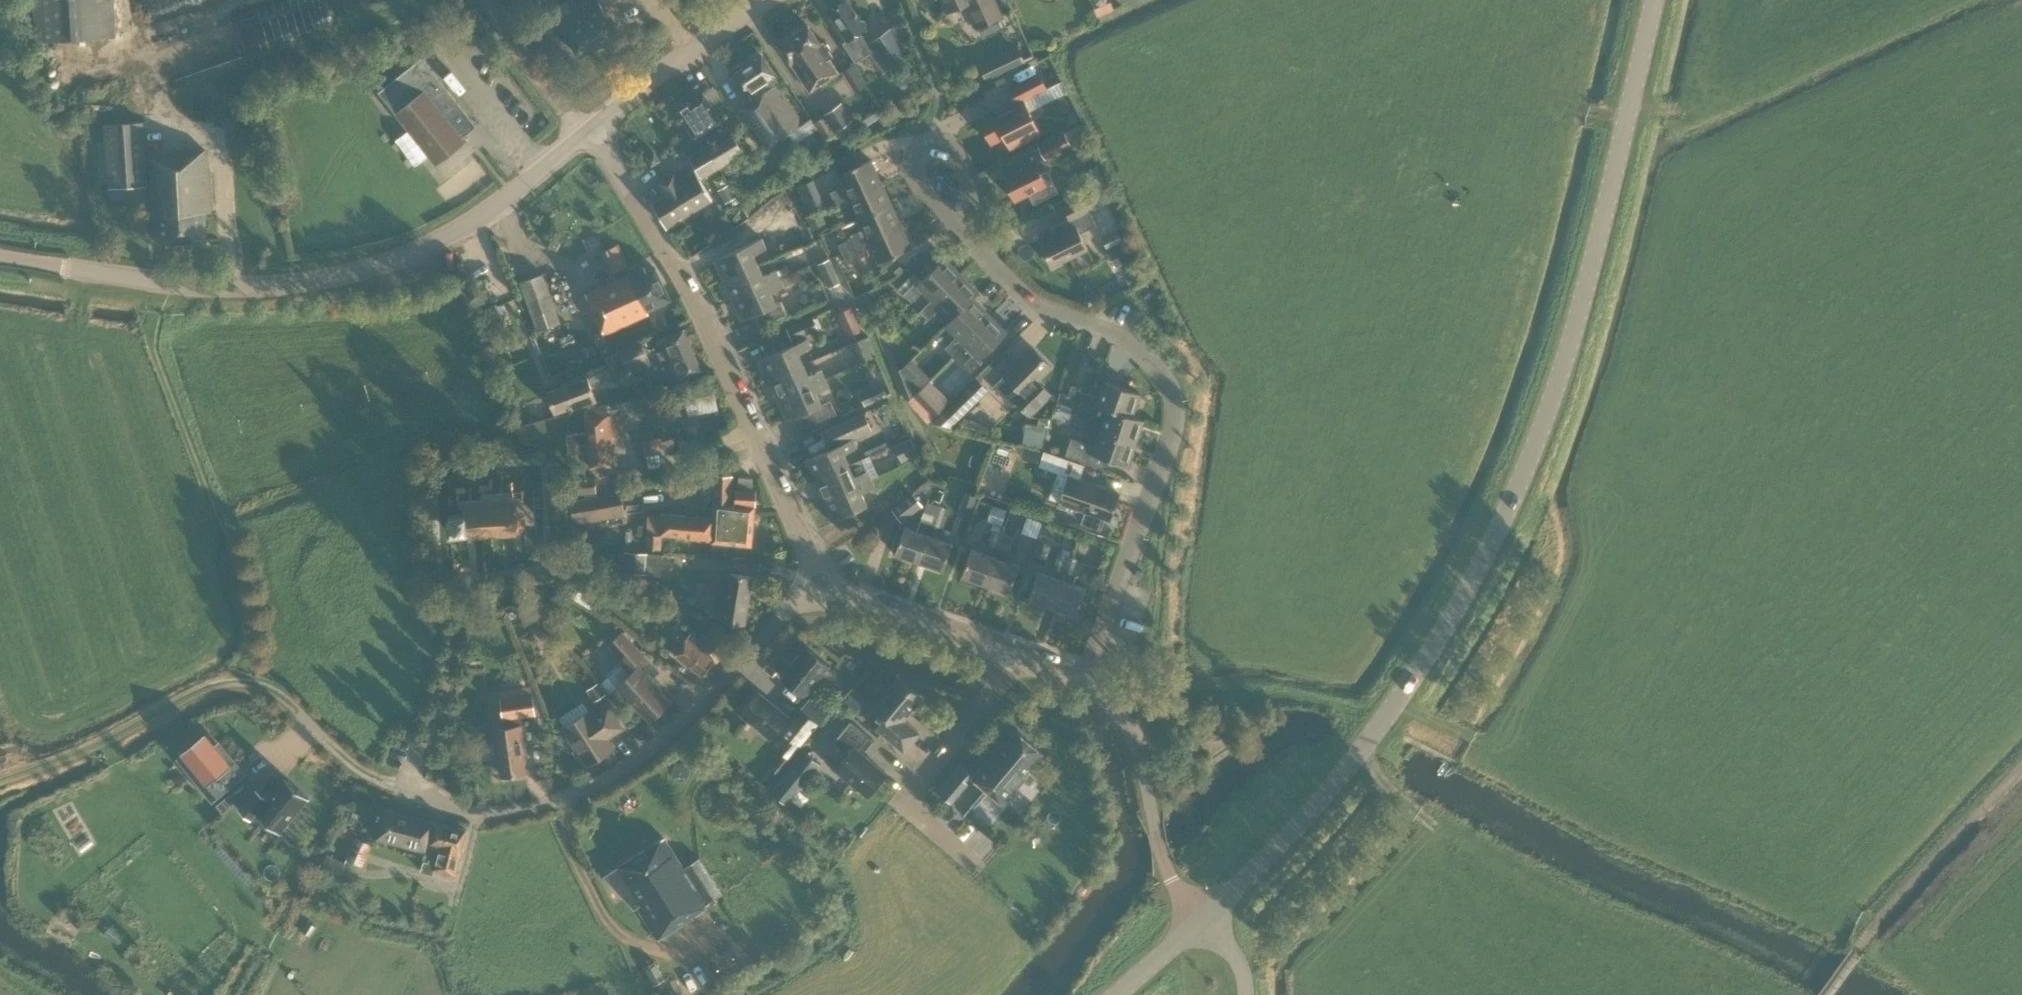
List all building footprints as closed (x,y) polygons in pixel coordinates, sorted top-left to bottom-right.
[(34,40),(114,35),(112,0),(31,0),(34,40)] [(569,7),(572,13),(559,19),(560,20),(557,23),(562,32),(565,31),(577,56),(615,38),(598,0),(583,0),(569,7)] [(871,51),(859,33),(866,29),(847,0),(845,0),(827,11),(846,41),(843,43),(855,61),(871,51)] [(1003,17),(995,0),(942,0),(948,13),(966,4),(978,29),(1003,17)] [(869,41),(887,68),(909,54),(902,44),(909,40),(897,23),(869,41)] [(822,42),(819,44),(807,25),(777,45),(790,64),(791,63),(809,92),(838,73),(828,59),(832,56),(828,50),(830,49),(826,43),(824,45),(822,42)] [(1008,69),(1025,61),(1018,48),(1002,56),(1008,69)] [(810,118),(803,123),(777,84),(779,82),(761,55),(731,75),(744,95),(748,93),(752,99),(740,107),(767,147),(796,128),(801,136),(815,126),(824,139),(836,132),(836,130),(825,115),(813,122),(810,118)] [(378,93),(395,115),(410,102),(403,94),(431,71),(421,58),(378,93)] [(852,79),(858,75),(852,65),(842,71),(845,77),(852,79)] [(476,127),(431,71),(403,94),(410,102),(395,115),(436,166),(466,142),(463,138),(476,127)] [(1040,75),(1010,90),(1017,104),(1012,107),(981,122),(992,145),(1005,139),(1010,151),(1042,135),(1025,101),(1047,90),(1040,75)] [(691,102),(676,111),(694,138),(707,130),(715,140),(736,127),(735,121),(724,103),(714,110),(704,94),(691,102)] [(840,105),(825,115),(836,130),(851,120),(840,105)] [(109,188),(146,186),(141,122),(105,124),(109,188)] [(731,131),(706,146),(719,168),(744,153),(731,131)] [(1045,160),(1072,147),(1064,132),(1038,145),(1045,160)] [(696,170),(679,180),(674,172),(656,183),(664,196),(651,204),(665,228),(711,200),(699,179),(701,179),(719,168),(706,146),(688,157),(696,170)] [(209,213),(205,151),(167,154),(168,157),(149,158),(153,216),(146,217),(147,230),(159,230),(160,243),(206,240),(204,213),(209,213)] [(838,174),(845,190),(841,192),(839,187),(829,191),(834,202),(880,181),(870,159),(838,174)] [(1048,170),(1040,174),(1035,163),(1004,178),(1015,201),(1029,194),(1034,204),(1058,192),(1048,170)] [(814,180),(798,187),(809,212),(825,205),(814,180)] [(891,203),(880,181),(834,202),(839,214),(849,209),(847,204),(851,202),(858,218),(891,203)] [(725,203),(736,196),(729,184),(718,190),(725,203)] [(1097,226),(1090,213),(1097,209),(1090,194),(1064,207),(1071,222),(1072,222),(1073,226),(1063,230),(1065,233),(1041,244),(1052,268),(1088,250),(1081,234),(1097,226)] [(865,234),(861,236),(859,231),(849,235),(851,239),(838,245),(841,252),(854,246),(901,225),(891,203),(858,218),(865,234)] [(817,227),(826,222),(820,210),(811,214),(817,227)] [(757,264),(752,253),(765,247),(762,240),(785,230),(780,218),(753,230),(758,240),(714,260),(723,280),(757,264)] [(878,262),(911,247),(901,225),(854,246),(841,252),(847,263),(869,253),(867,248),(871,246),(878,262)] [(603,245),(612,267),(628,261),(619,239),(603,245)] [(1115,248),(1123,262),(1136,255),(1128,241),(1115,248)] [(923,291),(931,299),(934,302),(962,275),(944,257),(918,284),(915,281),(903,293),(911,302),(923,291)] [(828,287),(839,282),(828,259),(818,264),(828,287)] [(723,280),(732,299),(779,278),(775,270),(763,276),(757,264),(723,280)] [(585,294),(604,335),(648,315),(646,311),(670,301),(655,269),(646,273),(644,268),(585,294)] [(537,331),(560,323),(542,274),(520,282),(537,331)] [(783,286),(791,283),(788,274),(779,278),(783,286)] [(962,275),(934,302),(931,299),(920,310),(928,319),(940,308),(950,318),(951,319),(973,297),(973,298),(979,292),(962,275)] [(783,286),(779,278),(732,299),(741,320),(754,314),(759,327),(787,315),(781,301),(775,304),(770,292),(783,286)] [(953,356),(965,344),(962,342),(990,314),(973,298),(973,297),(951,319),(950,318),(945,324),(956,336),(945,347),(953,356)] [(990,314),(962,342),(965,344),(953,356),(970,373),(982,361),(980,358),(1007,332),(990,314)] [(792,341),(818,330),(813,318),(787,329),(792,341)] [(847,335),(860,329),(855,318),(843,324),(847,335)] [(676,381),(702,370),(683,330),(657,341),(662,351),(657,354),(660,361),(665,358),(676,381)] [(810,347),(807,339),(794,345),(794,344),(760,360),(769,380),(803,364),(798,353),(810,347)] [(630,375),(652,365),(641,342),(619,352),(630,375)] [(872,357),(868,346),(856,351),(860,362),(872,357)] [(573,365),(594,356),(591,348),(570,357),(573,365)] [(1014,401),(1030,417),(1053,395),(1038,380),(1052,367),(1034,348),(1015,367),(1013,365),(1003,375),(1022,393),(1014,401)] [(614,384),(626,379),(617,353),(604,358),(614,384)] [(920,389),(930,379),(912,360),(902,370),(920,389)] [(592,382),(608,375),(604,364),(588,370),(592,382)] [(808,376),(803,364),(769,380),(778,399),(825,378),(821,370),(808,376)] [(596,401),(585,374),(562,383),(563,386),(547,392),(555,413),(571,407),(572,410),(596,401)] [(815,392),(828,387),(825,378),(778,399),(787,420),(811,409),(818,424),(837,415),(830,400),(821,405),(815,392)] [(953,425),(987,392),(975,380),(942,413),(953,425)] [(1096,405),(1107,409),(1107,408),(1132,417),(1132,416),(1140,393),(1103,381),(1098,396),(1083,391),(1079,402),(1095,408),(1096,405)] [(888,395),(882,383),(872,388),(877,400),(888,395)] [(929,423),(945,407),(924,386),(908,402),(929,423)] [(635,395),(635,406),(656,407),(656,396),(635,395)] [(1071,412),(1073,407),(1057,402),(1051,417),(1068,423),(1071,412)] [(569,454),(588,452),(590,467),(610,465),(610,461),(615,460),(612,438),(620,437),(619,426),(625,425),(623,413),(607,415),(606,405),(584,409),(585,418),(584,418),(586,433),(566,435),(569,454)] [(1067,424),(1098,434),(1099,431),(1136,443),(1144,420),(1132,416),(1132,417),(1107,408),(1107,409),(1101,423),(1071,412),(1068,423),(1067,424)] [(821,431),(828,448),(872,429),(864,412),(821,431)] [(1049,427),(1050,419),(1040,418),(1037,425),(1047,427),(1049,427)] [(1041,446),(1047,427),(1037,425),(1025,424),(1023,444),(1041,446)] [(1071,438),(1065,455),(1103,469),(1106,459),(1128,466),(1136,443),(1099,431),(1098,434),(1094,445),(1071,438)] [(660,455),(676,453),(674,440),(661,442),(661,438),(642,441),(644,456),(660,454),(660,455)] [(805,460),(814,480),(848,465),(843,453),(856,447),(852,439),(839,445),(839,444),(805,460)] [(917,454),(909,440),(894,448),(901,463),(917,454)] [(1085,511),(1080,524),(1101,531),(1105,518),(1109,519),(1119,493),(1074,478),(1079,463),(1044,451),(1039,466),(1069,476),(1059,506),(1075,512),(1076,508),(1085,511)] [(823,500),(870,479),(861,459),(848,465),(814,480),(823,500)] [(713,518),(712,541),(712,543),(751,546),(754,507),(755,507),(756,491),(751,490),(752,477),(738,476),(737,489),(735,489),(734,504),(730,504),(732,476),(715,475),(713,518)] [(598,491),(596,479),(569,483),(571,495),(598,491)] [(874,487),(870,479),(823,500),(832,520),(866,505),(861,492),(874,487)] [(892,508),(914,490),(906,480),(884,498),(892,508)] [(576,525),(626,516),(622,492),(572,501),(576,525)] [(901,523),(922,506),(913,494),(892,511),(901,523)] [(937,505),(925,502),(918,522),(930,526),(937,505)] [(524,525),(523,511),(516,505),(463,508),(463,514),(448,515),(449,533),(464,531),(464,536),(468,535),(472,535),(475,535),(518,532),(524,525)] [(941,530),(948,509),(937,505),(930,526),(941,530)] [(685,539),(712,541),(713,518),(661,513),(660,534),(685,536),(685,539)] [(903,526),(894,553),(918,561),(927,534),(930,526),(918,522),(916,531),(903,526)] [(918,561),(942,569),(951,542),(944,540),(938,538),(941,530),(930,526),(927,534),(918,561)] [(997,549),(1002,534),(990,530),(985,545),(997,549)] [(997,549),(1008,553),(1013,537),(1002,534),(997,549)] [(661,549),(662,536),(646,535),(645,548),(661,549)] [(1051,545),(1038,541),(1034,556),(1047,560),(1051,545)] [(970,549),(961,576),(985,584),(994,557),(997,549),(985,545),(983,553),(970,549)] [(985,584),(1009,592),(1018,565),(1005,561),(1008,553),(997,549),(994,557),(985,584)] [(646,574),(648,554),(624,552),(622,572),(646,574)] [(1053,568),(1064,572),(1064,571),(1069,557),(1058,553),(1053,568)] [(1069,557),(1064,571),(1064,572),(1075,575),(1080,560),(1069,557)] [(1037,571),(1028,598),(1052,606),(1061,579),(1037,571)] [(1052,606),(1076,614),(1085,587),(1072,583),(1075,575),(1064,572),(1061,579),(1052,606)] [(744,624),(752,576),(728,573),(728,576),(718,574),(711,615),(721,617),(720,620),(744,624)] [(593,605),(599,594),(574,579),(567,590),(593,605)] [(701,640),(690,632),(673,654),(702,676),(714,660),(716,661),(734,638),(714,622),(701,640)] [(621,632),(608,644),(629,668),(643,655),(621,632)] [(782,678),(805,696),(829,666),(806,647),(782,678)] [(660,688),(638,665),(615,687),(636,710),(638,708),(648,720),(669,701),(658,690),(660,688)] [(872,711),(888,724),(881,732),(904,752),(919,733),(904,720),(922,698),(899,678),(872,711)] [(594,701),(605,693),(598,682),(586,690),(594,701)] [(847,698),(857,708),(867,696),(857,687),(847,698)] [(788,716),(758,691),(739,713),(769,738),(788,716)] [(800,708),(819,724),(833,707),(814,691),(800,708)] [(504,719),(505,719),(519,717),(536,715),(533,693),(501,697),(504,719)] [(578,749),(574,752),(583,766),(611,747),(604,737),(619,727),(612,716),(616,714),(609,701),(594,711),(592,709),(564,728),(578,749)] [(816,724),(801,711),(781,735),(797,747),(816,724)] [(500,775),(525,772),(522,755),(525,755),(521,725),(520,725),(519,717),(505,719),(506,727),(491,729),(495,759),(498,759),(500,775)] [(835,769),(867,796),(886,773),(863,754),(874,740),(851,721),(833,742),(848,754),(835,769)] [(971,778),(1002,804),(1026,776),(1024,774),(1041,754),(1015,731),(1003,746),(1000,744),(971,778)] [(205,733),(181,752),(206,783),(201,787),(212,801),(244,776),(233,762),(230,765),(205,733)] [(818,761),(804,751),(791,766),(805,777),(818,761)] [(256,813),(279,833),(309,798),(285,778),(267,799),(255,790),(240,808),(239,809),(251,819),(256,813)] [(935,789),(950,802),(958,793),(943,779),(935,789)] [(240,808),(255,790),(246,781),(227,796),(233,802),(240,808)] [(222,813),(233,802),(227,796),(216,805),(222,813)] [(431,846),(440,849),(447,824),(384,807),(376,835),(426,848),(427,845),(431,846)] [(466,829),(447,824),(440,849),(431,846),(427,861),(421,860),(420,868),(434,872),(435,868),(455,875),(466,829)] [(335,834),(353,841),(346,858),(360,865),(369,844),(355,837),(356,834),(339,826),(335,834)] [(609,872),(620,888),(622,887),(655,939),(689,917),(688,914),(705,904),(703,901),(718,892),(696,857),(682,866),(663,837),(609,872)] [(321,866),(340,875),(346,864),(327,854),(321,866)]
